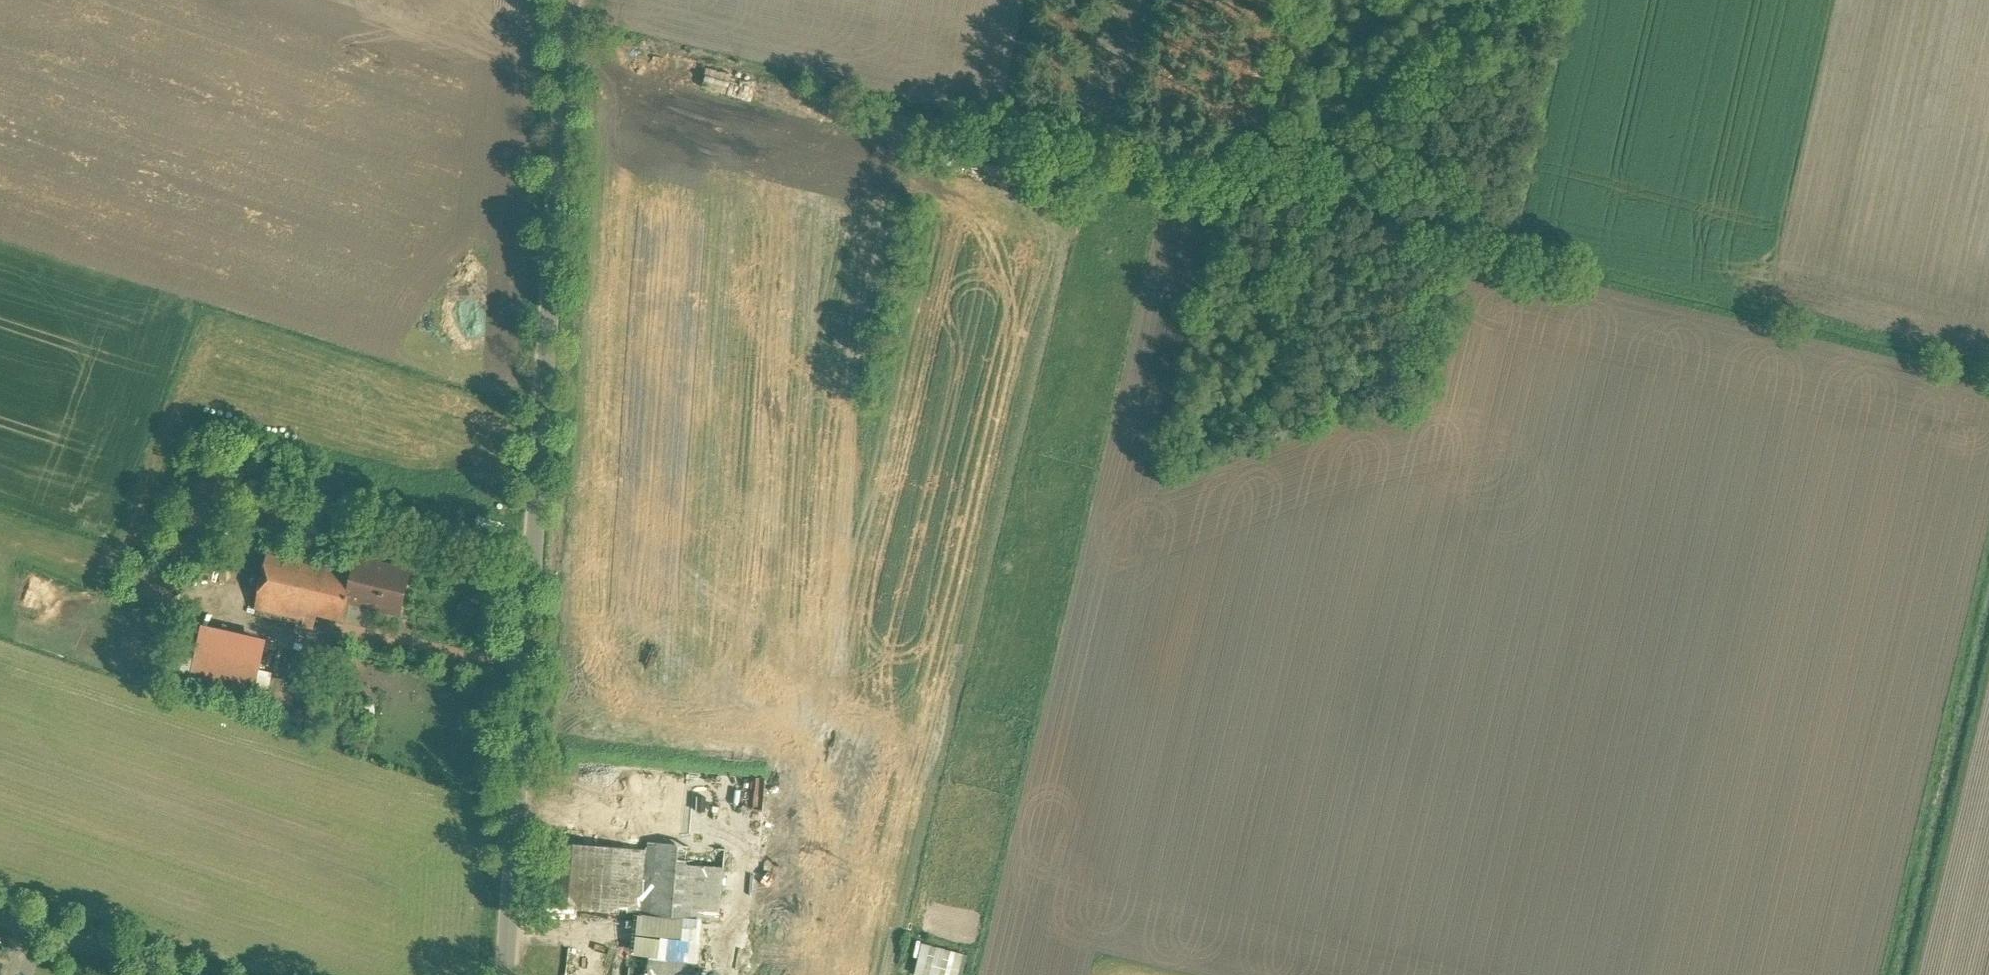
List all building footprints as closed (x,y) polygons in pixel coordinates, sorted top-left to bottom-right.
[(343,597),(350,569),(262,547),(247,605),(302,619),(300,627),(318,632),(321,618),(337,621),(343,597)] [(343,597),(399,611),(411,567),(354,552),(350,569),(343,597)] [(249,693),(266,635),(194,616),(184,652),(175,650),(169,671),(249,693)] [(561,943),(696,959),(701,918),(716,919),(723,852),(650,844),(643,912),(565,903),(561,943)] [(923,947),(916,974),(965,974),(969,959),(923,947)] [(564,948),(562,974),(629,974),(631,954),(564,948)]
